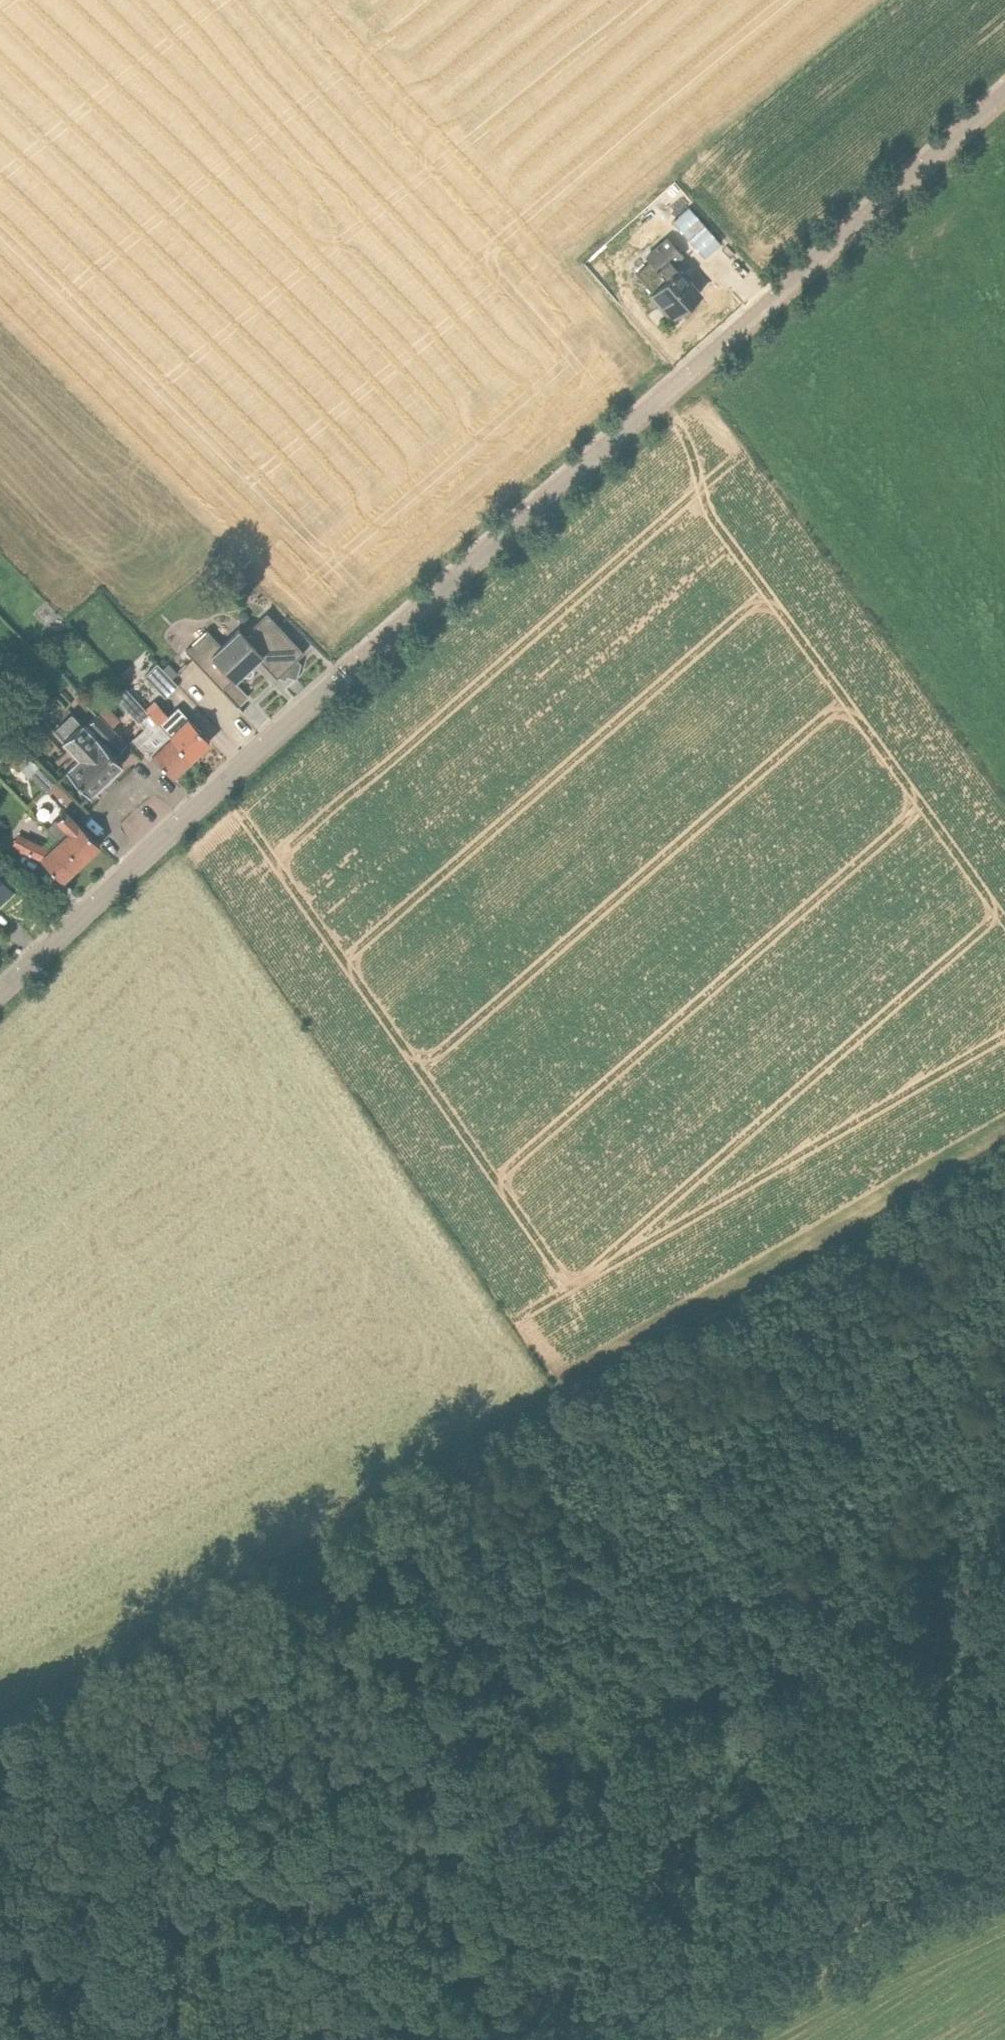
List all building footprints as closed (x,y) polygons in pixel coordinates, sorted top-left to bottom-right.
[(720,243),(689,208),(672,222),(704,258),(720,243)] [(673,263),(682,255),(668,238),(647,257),(650,261),(636,273),(653,292),(652,293),(673,317),(700,294),(673,263)] [(240,621),(244,621),(247,618),(248,614),(245,611),(241,611),(238,614),(237,618),(240,621)] [(304,653),(264,613),(241,634),(237,629),(220,645),(206,631),(184,651),(243,712),(244,711),(223,689),(234,679),(236,681),(244,673),(246,674),(247,674),(247,675),(248,675),(250,674),(251,674),(252,673),(253,672),(254,671),(254,670),(254,669),(254,668),(254,667),(253,667),(253,666),(250,664),(257,657),(277,679),(285,671),(292,673),(296,661),(304,653)] [(167,662),(161,669),(172,680),(179,673),(167,662)] [(161,669),(156,664),(144,676),(164,697),(177,685),(172,680),(161,669)] [(153,755),(173,776),(191,759),(148,712),(146,713),(136,702),(130,707),(147,725),(132,739),(150,758),(153,755)] [(189,718),(187,719),(177,709),(169,716),(157,703),(148,712),(191,759),(210,741),(189,718)] [(90,794),(123,764),(115,755),(126,744),(98,714),(85,726),(82,723),(80,725),(71,714),(54,730),(64,740),(62,741),(78,758),(66,769),(90,794)] [(56,783),(39,766),(29,776),(46,792),(56,783)] [(60,839),(59,839),(81,862),(100,845),(79,822),(67,810),(49,828),(60,839)] [(81,862),(59,839),(51,847),(26,835),(20,847),(44,859),(63,880),(81,862)] [(14,891),(0,876),(0,905),(14,891)]
